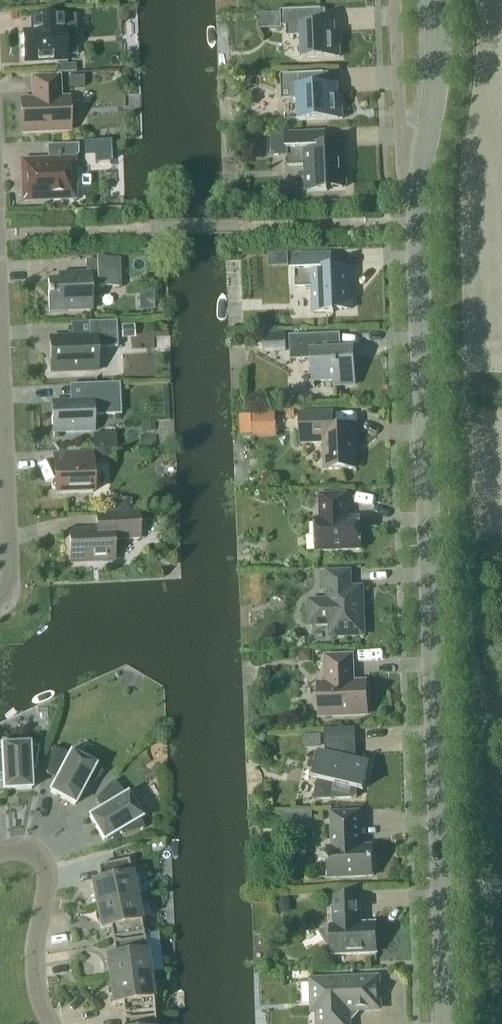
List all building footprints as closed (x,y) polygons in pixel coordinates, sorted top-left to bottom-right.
[(302,58),(340,57),(339,35),(335,35),(335,24),(321,25),(321,9),(281,10),(281,12),(259,13),(260,30),(281,29),(281,27),(286,27),(287,37),(301,36),(302,58)] [(34,32),(32,32),(23,33),(24,62),(57,61),(58,73),(76,72),(76,64),(67,64),(66,56),(77,55),(76,14),(33,16),(34,32)] [(343,119),(342,97),(338,97),(337,86),(324,87),(323,73),(280,75),(282,100),(298,99),(299,121),(343,119)] [(85,88),(85,76),(68,77),(68,89),(85,88)] [(60,98),(59,77),(33,78),(34,99),(21,100),(23,133),(70,131),(68,98),(60,98)] [(241,78),(241,87),(247,87),(251,83),(250,77),(241,78)] [(307,192),(328,191),(327,188),(346,187),(344,146),(325,147),(324,133),(286,134),(288,166),(306,165),(307,192)] [(109,140),(84,141),(84,153),(95,152),(95,162),(110,161),(109,140)] [(48,162),(24,163),(24,176),(21,179),(22,184),(25,186),(25,199),(51,198),(54,201),(60,200),(63,197),(73,197),(72,161),(79,154),(78,150),(79,150),(78,144),(47,145),(48,162)] [(268,254),(269,267),(289,267),(288,253),(268,254)] [(333,310),(348,309),(351,309),(349,268),(331,269),(330,255),(294,256),(295,279),(295,288),(313,287),(314,313),(334,312),(333,310)] [(47,281),(49,312),(66,311),(66,310),(91,309),(90,288),(119,287),(118,259),(85,261),(86,273),(58,274),(58,275),(60,275),(60,281),(47,281)] [(250,316),(250,325),(261,325),(261,316),(250,316)] [(118,347),(116,321),(89,322),(89,336),(50,338),(51,372),(98,370),(97,348),(118,347)] [(135,339),(134,325),(121,326),(122,339),(135,339)] [(285,333),(263,333),(263,352),(286,352),(285,333)] [(334,380),(334,386),(355,385),(353,358),(347,358),(347,349),(341,350),(340,333),(289,336),(290,337),(299,336),(300,360),(312,359),(313,387),(315,387),(314,381),(334,380)] [(52,402),(53,432),(94,430),(93,415),(121,414),(120,383),(84,384),(84,401),(52,402)] [(325,470),(355,469),(354,443),(356,443),(356,427),(333,428),(333,412),(301,413),(302,444),(322,443),(324,445),(325,470)] [(278,413),(241,414),(242,438),(279,437),(278,413)] [(94,449),(106,448),(106,434),(94,434),(94,449)] [(110,461),(110,449),(95,450),(96,461),(110,461)] [(56,494),(93,492),(92,454),(54,455),(56,494)] [(347,494),(319,495),(320,519),(315,519),(317,552),(361,550),(359,517),(347,518),(347,510),(348,510),(347,494)] [(112,511),(130,510),(130,499),(112,500),(112,511)] [(113,540),(139,539),(138,512),(96,514),(97,530),(69,531),(71,563),(114,561),(113,540)] [(330,636),(364,635),(362,587),(350,588),(349,572),(321,573),(322,590),(329,590),(329,600),(310,601),(311,625),(330,624),(330,636)] [(310,662),(310,652),(300,652),(300,662),(310,662)] [(327,683),(318,684),(320,716),(367,714),(365,682),(350,682),(350,674),(353,674),(352,656),(326,657),(327,683)] [(313,779),(317,780),(313,799),(357,798),(357,789),(363,790),(369,764),(356,761),(354,728),(325,729),(326,755),(319,753),(313,779)] [(321,748),(321,734),(302,735),(303,749),(321,748)] [(32,770),(35,770),(39,747),(33,747),(29,746),(29,745),(27,745),(27,746),(15,747),(12,747),(3,748),(3,746),(1,746),(1,748),(0,748),(0,776),(3,776),(4,790),(31,789),(30,770),(32,770)] [(70,755),(60,751),(52,749),(46,774),(57,779),(50,792),(75,805),(83,789),(88,791),(103,773),(98,770),(94,767),(95,766),(94,765),(93,767),(82,760),(79,759),(71,755),(72,754),(71,753),(70,755)] [(89,817),(98,832),(104,841),(120,832),(122,836),(144,828),(142,823),(140,819),(141,818),(140,817),(139,818),(133,807),(131,804),(127,797),(128,796),(127,795),(126,796),(116,784),(113,781),(95,800),(101,810),(89,817)] [(311,824),(311,810),(294,811),(295,825),(311,824)] [(283,827),(295,827),(294,811),(282,812),(283,827)] [(373,876),(372,846),(360,846),(359,812),(331,813),(332,847),(326,847),(328,878),(373,876)] [(91,882),(96,906),(136,897),(128,860),(97,866),(100,880),(91,882)] [(376,953),(375,923),(361,923),(360,895),(332,897),(333,925),(331,925),(319,932),(332,954),(332,955),(376,953)] [(136,897),(96,906),(101,929),(110,928),(112,939),(143,933),(141,923),(136,897)] [(106,957),(110,981),(149,975),(145,940),(144,938),(113,943),(115,955),(106,957)] [(149,975),(110,981),(113,1005),(122,1003),(123,1015),(154,1012),(153,999),(149,975)] [(318,1010),(319,1023),(348,1023),(348,1015),(349,1016),(355,1010),(354,1009),(378,1008),(377,979),(312,981),(314,1010),(318,1010)]
